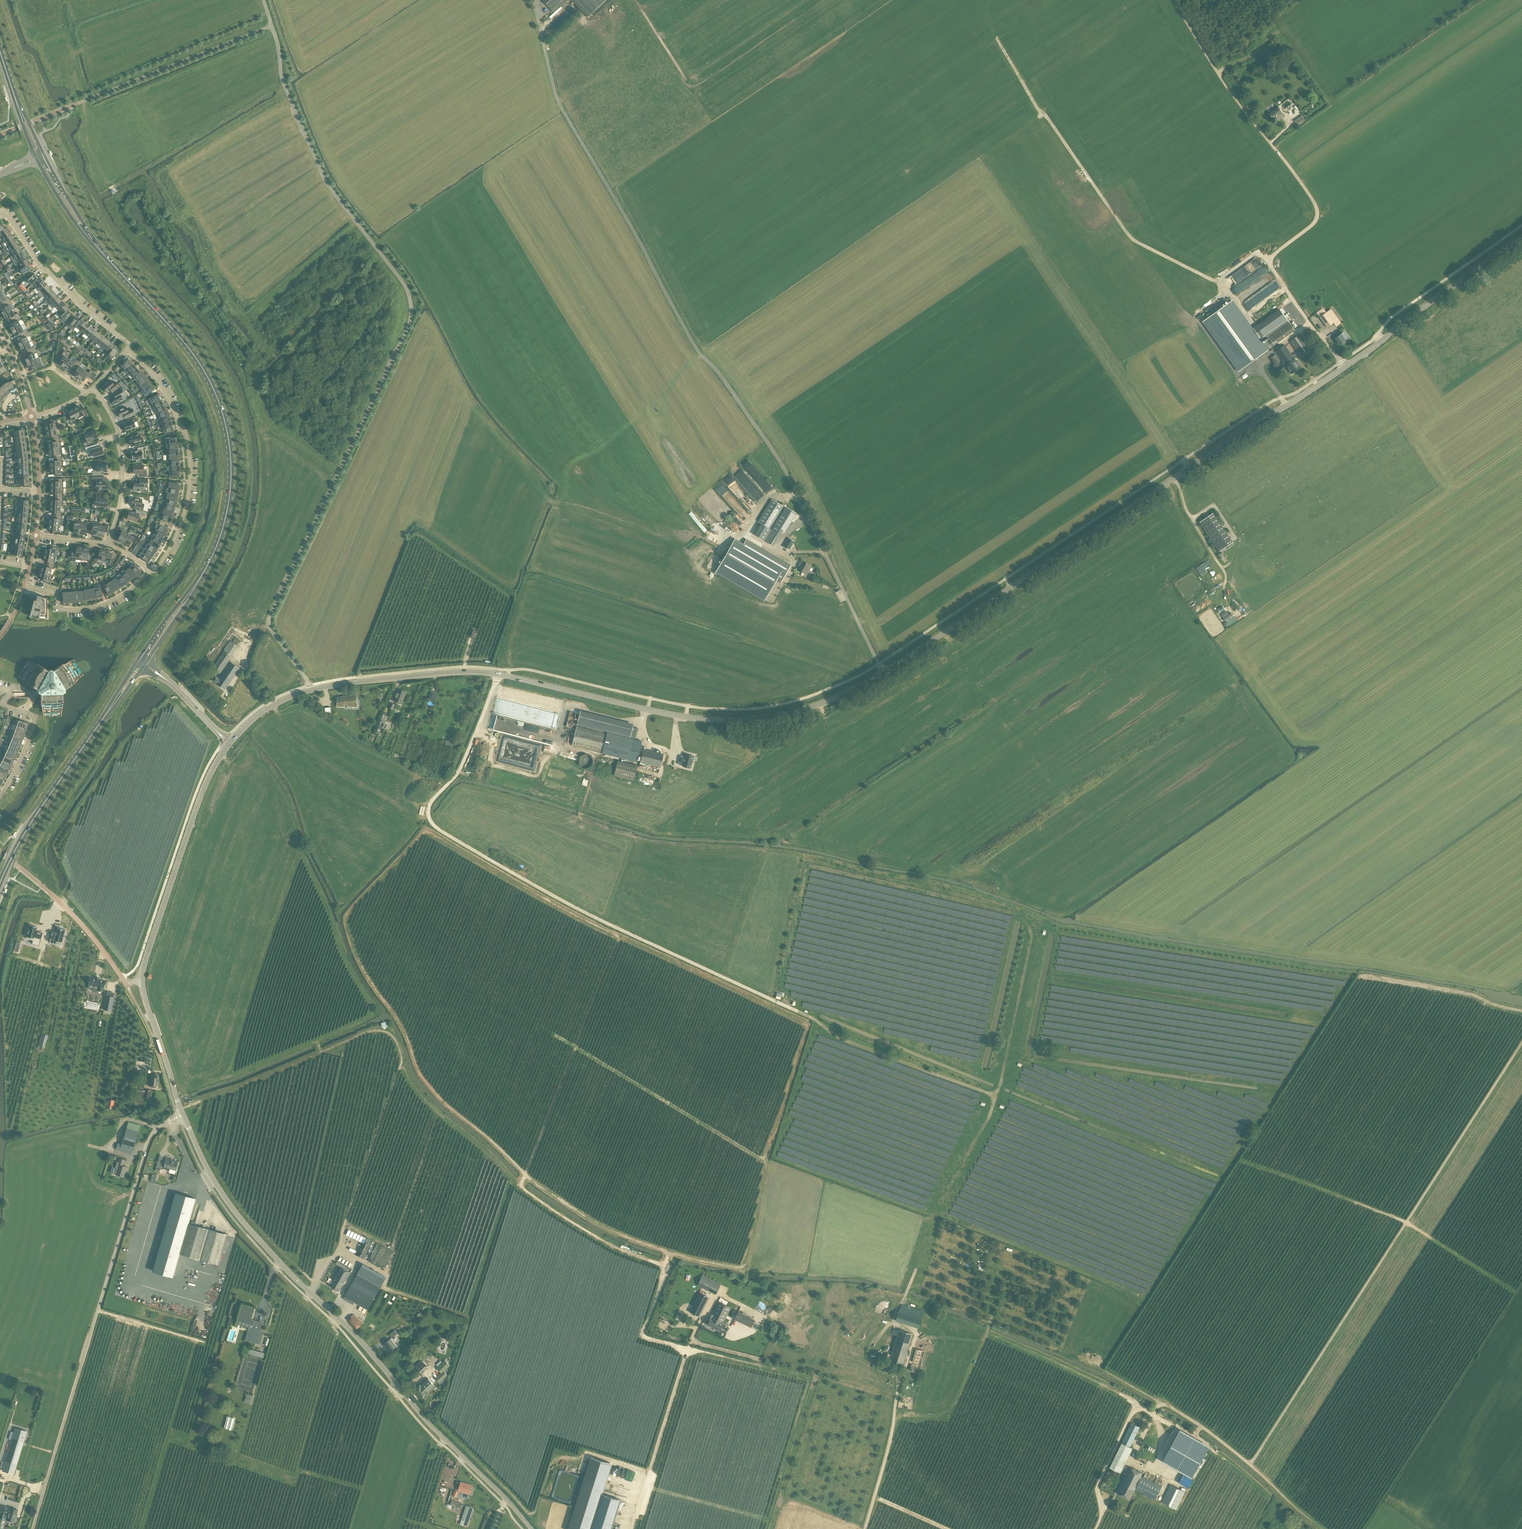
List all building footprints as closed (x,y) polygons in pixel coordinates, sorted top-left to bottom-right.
[(567,0),(543,0),(554,12),(567,0)] [(588,17),(605,1),(604,0),(573,0),(588,17)] [(1284,106),(1287,110),(1293,106),(1290,102),(1284,106)] [(1283,113),(1278,106),(1269,113),(1275,120),(1283,113)] [(1302,115),(1294,121),(1298,126),(1306,120),(1302,115)] [(1,237),(10,232),(9,231),(6,227),(5,228),(0,232),(0,238),(1,237)] [(10,232),(1,237),(4,242),(12,236),(10,233),(10,232)] [(4,242),(2,243),(5,248),(16,241),(15,240),(12,236),(4,242)] [(16,241),(5,248),(8,252),(10,251),(18,246),(16,242),(16,241)] [(20,249),(18,246),(10,251),(13,255),(21,250),(21,249),(20,249)] [(22,251),(21,250),(13,255),(16,260),(24,255),(22,251)] [(13,262),(16,266),(19,264),(27,259),(27,258),(26,258),(24,255),(16,260),(13,262)] [(1245,266),(1250,274),(1261,265),(1256,258),(1245,266)] [(19,264),(16,266),(19,270),(20,270),(22,269),(28,265),(30,264),(28,260),(27,259),(19,264)] [(31,269),(28,265),(22,269),(20,270),(23,275),(30,270),(31,270),(31,269)] [(1242,301),(1276,281),(1271,273),(1237,293),(1242,301)] [(34,274),(30,278),(27,280),(32,285),(33,283),(38,278),(35,274),(34,274)] [(40,276),(38,278),(33,283),(36,287),(44,280),(43,279),(43,280),(40,276)] [(39,292),(40,291),(47,285),(44,282),(45,281),(44,280),(36,287),(35,288),(39,292)] [(47,285),(40,291),(39,292),(38,292),(42,296),(44,295),(51,288),(50,287),(50,288),(47,285)] [(52,289),(51,288),(44,295),(47,299),(54,293),(52,289)] [(1250,307),(1255,304),(1255,300),(1259,300),(1261,299),(1261,295),(1267,295),(1267,293),(1270,293),(1268,288),(1268,291),(1263,293),(1263,294),(1261,295),(1260,295),(1249,299),(1252,306),(1249,306),(1249,303),(1247,304),(1247,307),(1250,307)] [(5,293),(0,296),(0,303),(3,301),(5,304),(11,300),(9,297),(7,298),(5,293)] [(47,299),(45,301),(49,305),(51,303),(58,296),(58,295),(57,296),(54,293),(47,299)] [(51,303),(49,305),(52,309),(55,307),(62,301),(59,298),(59,297),(58,296),(51,303)] [(11,300),(5,304),(6,306),(1,309),(0,310),(1,311),(1,312),(2,313),(3,314),(3,315),(12,310),(9,305),(12,303),(11,300)] [(62,301),(55,307),(58,311),(66,304),(65,303),(65,304),(62,301)] [(1263,344),(1232,301),(1203,321),(1239,371),(1268,350),(1271,347),(1267,342),(1267,341),(1263,344)] [(58,311),(59,311),(56,313),(60,317),(61,316),(60,316),(62,315),(68,310),(69,309),(66,305),(67,305),(66,304),(58,311)] [(1326,312),(1323,308),(1317,312),(1320,318),(1327,327),(1334,323),(1337,327),(1342,323),(1331,309),(1326,312)] [(15,315),(12,310),(3,315),(4,316),(4,315),(4,316),(4,317),(5,318),(6,319),(6,320),(7,320),(13,317),(14,319),(20,316),(18,313),(15,315)] [(61,316),(60,317),(58,318),(64,324),(68,320),(67,318),(71,315),(72,314),(71,314),(68,310),(62,315),(60,316),(61,316)] [(1280,310),(1256,326),(1267,341),(1267,342),(1271,339),(1269,337),(1289,322),(1286,318),(1280,310)] [(20,316),(14,319),(16,322),(10,324),(9,325),(9,326),(10,326),(10,327),(10,328),(11,329),(12,330),(21,326),(18,321),(21,319),(20,316)] [(80,321),(79,321),(76,318),(75,317),(75,318),(73,317),(66,325),(71,329),(73,331),(74,328),(74,329),(75,327),(80,321)] [(75,327),(74,329),(74,330),(77,333),(79,330),(86,322),(84,322),(81,319),(79,321),(80,321),(75,327)] [(87,323),(86,322),(79,330),(84,333),(90,326),(86,323),(87,323)] [(1271,339),(1267,342),(1271,347),(1295,330),(1289,322),(1269,337),(1271,339)] [(21,326),(12,330),(12,331),(13,332),(13,334),(14,334),(14,335),(15,336),(16,335),(21,332),(22,335),(28,332),(27,329),(23,331),(21,326)] [(90,326),(84,333),(88,337),(94,329),(93,328),(90,326)] [(95,330),(94,329),(88,337),(92,340),(98,333),(95,330)] [(28,332),(22,335),(24,338),(18,340),(17,341),(17,342),(18,342),(18,343),(18,344),(19,345),(19,346),(20,346),(29,342),(26,337),(30,336),(28,332)] [(1335,338),(1340,345),(1346,341),(1345,340),(1347,338),(1344,334),(1343,332),(1340,334),(1339,332),(1336,333),(1338,336),(1335,338)] [(98,333),(92,340),(97,343),(103,335),(102,335),(101,335),(98,333)] [(1311,347),(1301,334),(1290,342),(1300,355),(1311,347)] [(104,336),(103,335),(97,343),(101,347),(107,339),(104,337),(104,336)] [(107,339),(101,347),(99,349),(104,352),(111,342),(110,341),(110,342),(107,339)] [(31,347),(29,342),(20,346),(20,347),(20,348),(21,350),(22,351),(22,352),(23,351),(29,349),(30,352),(36,349),(34,345),(31,347)] [(112,343),(111,342),(104,352),(108,355),(108,356),(108,355),(109,353),(110,353),(114,347),(116,346),(112,343)] [(1295,358),(1285,345),(1275,351),(1286,365),(1292,374),(1301,367),(1295,358)] [(108,356),(108,355),(106,357),(112,362),(116,356),(115,355),(118,352),(119,351),(118,350),(114,347),(110,353),(109,353),(108,355),(108,356)] [(36,349),(30,352),(31,354),(25,356),(24,357),(25,358),(25,359),(25,361),(26,361),(26,362),(36,359),(34,354),(37,352),(36,349)] [(63,367),(69,359),(65,356),(67,353),(64,351),(60,356),(63,358),(59,363),(59,364),(60,364),(60,365),(61,365),(62,366),(63,367)] [(1280,360),(1276,354),(1272,357),(1276,363),(1277,364),(1281,361),(1280,360)] [(36,359),(26,362),(27,363),(27,364),(27,365),(28,366),(28,367),(29,368),(30,368),(35,365),(37,368),(43,366),(41,362),(38,364),(36,359)] [(74,362),(69,359),(63,367),(64,368),(64,367),(65,368),(65,369),(66,369),(67,370),(68,370),(68,371),(69,370),(73,365),(75,367),(79,361),(76,359),(74,362)] [(132,363),(133,362),(131,360),(130,361),(128,359),(124,362),(123,361),(120,364),(121,365),(121,366),(125,370),(132,363)] [(79,361),(75,367),(77,368),(74,373),(73,374),(74,375),(75,375),(75,376),(76,377),(77,377),(78,377),(78,378),(84,370),(80,366),(82,363),(79,361)] [(134,365),(132,363),(125,370),(129,373),(136,367),(136,366),(134,364),(134,365)] [(137,369),(136,367),(129,373),(133,377),(141,371),(138,368),(137,369)] [(88,373),(84,370),(78,378),(79,378),(80,379),(81,380),(82,380),(82,381),(83,381),(84,380),(87,375),(93,380),(97,375),(90,370),(88,373)] [(143,373),(141,371),(133,377),(136,381),(144,375),(145,375),(143,372),(143,373)] [(144,375),(136,381),(140,385),(147,379),(148,380),(148,379),(146,377),(144,375)] [(147,379),(140,385),(143,390),(151,384),(152,383),(150,381),(149,382),(148,380),(147,379)] [(113,392),(114,391),(119,386),(115,381),(113,383),(110,380),(102,387),(104,390),(104,391),(105,392),(106,392),(107,393),(111,389),(113,392)] [(14,388),(12,381),(6,383),(11,392),(16,390),(16,389),(16,388),(15,388),(14,388)] [(6,383),(1,387),(7,395),(8,395),(7,394),(8,393),(8,394),(11,392),(6,383)] [(143,390),(141,391),(145,397),(150,393),(150,392),(155,388),(153,385),(152,386),(151,384),(143,390)] [(114,393),(115,396),(111,398),(111,399),(111,400),(112,401),(112,402),(114,405),(124,400),(122,396),(124,395),(121,389),(114,393)] [(147,400),(150,404),(160,399),(161,399),(160,396),(159,397),(158,394),(149,398),(149,399),(147,400)] [(150,404),(150,405),(152,409),(163,404),(164,404),(162,401),(162,402),(160,399),(150,404)] [(164,406),(163,404),(152,409),(155,414),(157,413),(158,413),(157,413),(166,410),(165,406),(164,406)] [(78,406),(73,408),(78,418),(83,415),(84,417),(87,416),(84,410),(81,411),(78,406)] [(126,418),(128,417),(135,414),(132,409),(129,410),(127,410),(126,407),(117,410),(119,414),(118,414),(119,417),(120,416),(120,417),(125,415),(126,418)] [(78,418),(73,408),(68,411),(67,411),(70,417),(68,418),(71,424),(73,422),(72,421),(78,418)] [(168,412),(166,410),(157,413),(158,413),(159,418),(168,415),(169,415),(168,412)] [(168,415),(159,418),(157,419),(159,424),(161,423),(170,420),(171,420),(170,417),(169,417),(168,415)] [(125,427),(126,431),(136,427),(134,422),(137,421),(135,416),(128,419),(129,421),(123,424),(123,425),(124,427),(125,427)] [(45,431),(56,429),(55,423),(57,423),(56,420),(50,421),(51,424),(45,425),(44,425),(45,431)] [(170,420),(161,423),(163,428),(172,425),(173,425),(172,422),(171,422),(170,420)] [(172,425),(163,428),(165,433),(174,430),(174,427),(173,427),(172,425)] [(56,429),(45,431),(47,437),(53,436),(53,439),(59,438),(59,435),(57,435),(56,429)] [(82,440),(83,442),(85,446),(94,442),(93,439),(98,437),(95,429),(84,434),(86,438),(82,440)] [(135,447),(137,447),(145,444),(143,438),(141,439),(139,434),(128,437),(130,445),(135,444),(135,447)] [(175,437),(171,438),(171,436),(164,437),(165,444),(167,444),(176,443),(177,443),(177,440),(176,440),(175,437)] [(59,438),(53,439),(54,442),(47,443),(48,449),(58,448),(59,448),(61,448),(61,447),(60,442),(60,441),(59,438)] [(93,457),(104,454),(103,450),(103,447),(102,447),(95,448),(94,445),(85,448),(86,451),(87,451),(88,454),(92,452),(93,457)] [(132,457),(133,460),(143,458),(142,454),(146,454),(145,450),(147,450),(147,446),(138,448),(138,451),(131,452),(132,454),(131,454),(131,457),(132,457)] [(58,448),(48,449),(49,455),(55,454),(55,457),(62,457),(61,453),(61,454),(59,454),(59,448),(58,448)] [(62,457),(55,457),(56,461),(49,461),(50,467),(60,467),(63,467),(63,466),(62,466),(62,461),(62,460),(62,457)] [(107,468),(108,468),(107,465),(106,465),(105,462),(95,464),(95,462),(89,463),(90,468),(93,468),(94,471),(92,472),(92,475),(102,475),(101,470),(107,469),(107,468)] [(141,477),(147,477),(147,470),(143,470),(143,465),(133,465),(133,473),(141,473),(141,477)] [(60,473),(60,467),(50,467),(50,473),(56,473),(56,476),(63,475),(63,472),(62,472),(62,473),(60,473)] [(766,493),(772,488),(763,476),(760,479),(761,480),(758,483),(766,493)] [(96,489),(108,489),(108,480),(105,480),(104,480),(104,481),(102,481),(102,477),(93,477),(94,485),(96,485),(96,489)] [(50,487),(63,487),(63,482),(63,481),(63,478),(56,478),(56,481),(50,481),(50,487)] [(147,487),(148,479),(140,479),(139,482),(133,482),(133,486),(133,489),(133,490),(137,490),(138,491),(140,491),(141,490),(143,490),(143,487),(147,487)] [(63,488),(63,487),(50,487),(50,493),(50,494),(57,494),(57,497),(63,497),(63,494),(63,493),(63,488)] [(177,494),(167,493),(167,498),(177,501),(177,497),(176,497),(177,495),(177,494)] [(107,506),(108,499),(101,498),(101,496),(97,496),(96,498),(96,497),(95,501),(93,500),(92,508),(100,508),(99,508),(99,505),(107,506)] [(63,497),(57,497),(56,500),(50,499),(50,500),(50,506),(60,506),(63,507),(63,506),(62,506),(63,501),(63,500),(63,497)] [(134,508),(137,509),(143,510),(144,506),(142,506),(143,503),(142,502),(142,499),(139,499),(138,498),(136,498),(135,498),(132,498),(131,501),(130,504),(131,504),(131,505),(134,505),(134,508)] [(167,498),(166,503),(175,506),(176,507),(177,504),(176,504),(177,501),(167,498)] [(783,506),(772,499),(758,521),(770,528),(783,506)] [(166,503),(164,509),(173,511),(173,512),(174,512),(175,509),(174,509),(175,506),(166,503)] [(60,506),(50,506),(50,512),(56,512),(56,515),(62,516),(62,513),(62,512),(60,512),(60,506)] [(796,513),(785,507),(771,530),(780,535),(783,530),(785,531),(796,513)] [(173,511),(164,509),(163,514),(172,517),(173,517),(174,514),(173,514),(173,512),(173,511)] [(145,516),(146,512),(136,510),(135,513),(129,511),(128,515),(127,514),(127,517),(127,518),(127,519),(137,522),(139,514),(145,516)] [(1233,543),(1213,513),(1200,523),(1220,552),(1233,543)] [(172,517),(163,514),(161,519),(171,522),(172,519),(171,519),(172,517)] [(62,516),(56,515),(55,518),(49,518),(48,524),(59,525),(59,521),(61,521),(62,516)] [(75,520),(73,520),(73,516),(71,516),(70,520),(72,520),(71,526),(74,526),(73,533),(79,533),(80,523),(74,522),(74,520),(75,520)] [(80,523),(79,533),(85,534),(86,528),(89,528),(90,522),(87,521),(86,522),(87,522),(86,524),(80,523)] [(91,535),(97,536),(99,525),(99,523),(93,522),(90,522),(89,528),(92,529),(91,535)] [(59,525),(48,524),(48,530),(54,531),(54,534),(60,534),(60,531),(58,531),(59,525)] [(99,525),(97,536),(103,537),(104,531),(107,531),(108,525),(105,524),(105,525),(105,526),(99,525)] [(159,524),(157,529),(165,534),(166,534),(167,532),(166,531),(168,529),(159,524)] [(749,536),(763,544),(768,535),(754,526),(749,536)] [(123,543),(128,534),(122,531),(123,529),(123,530),(123,529),(121,528),(118,534),(120,535),(117,540),(123,543)] [(157,529),(154,534),(163,538),(162,539),(163,539),(165,536),(164,536),(165,534),(157,529)] [(128,534),(123,543),(128,546),(131,541),(134,542),(137,536),(134,535),(133,537),(128,534)] [(163,538),(154,534),(151,539),(152,539),(160,545),(162,541),(161,541),(162,539),(163,538)] [(152,539),(149,544),(157,549),(158,550),(159,547),(160,545),(152,539)] [(743,545),(738,541),(720,572),(766,599),(777,581),(780,583),(790,565),(781,559),(780,561),(760,549),(760,548),(746,540),(743,545)] [(157,549),(149,544),(146,548),(154,553),(154,554),(155,554),(156,552),(156,551),(157,549)] [(44,554),(54,556),(56,556),(58,550),(57,550),(58,547),(52,546),(51,549),(45,548),(44,554)] [(75,561),(75,559),(82,560),(82,558),(83,547),(77,546),(77,547),(77,546),(76,549),(72,549),(71,557),(73,557),(72,561),(75,561)] [(83,547),(82,558),(82,560),(87,560),(87,561),(88,561),(88,560),(91,561),(91,554),(88,554),(89,548),(83,547)] [(146,548),(143,552),(151,558),(152,559),(153,556),(152,556),(154,554),(154,553),(146,548)] [(103,561),(106,551),(100,549),(98,555),(96,554),(94,560),(97,561),(97,559),(103,561)] [(112,553),(106,551),(103,561),(109,563),(108,565),(111,566),(113,560),(110,559),(112,553)] [(151,558),(143,552),(140,557),(148,563),(150,561),(149,560),(151,558)] [(56,556),(54,556),(44,554),(43,560),(49,561),(48,564),(54,565),(56,556)] [(806,575),(811,566),(801,560),(798,565),(800,566),(798,570),(806,575)] [(41,566),(40,572),(50,574),(52,568),(54,569),(54,568),(54,565),(48,564),(47,567),(41,566)] [(136,575),(136,576),(139,574),(138,573),(140,571),(135,564),(134,564),(130,567),(136,575)] [(136,575),(130,567),(126,571),(132,578),(131,578),(132,579),(134,577),(136,575)] [(132,578),(126,571),(121,574),(122,575),(127,583),(130,581),(130,580),(131,578),(132,578)] [(50,574),(40,572),(38,577),(38,578),(44,579),(44,582),(50,583),(51,581),(51,580),(52,575),(53,575),(50,574)] [(122,575),(117,578),(122,586),(123,587),(125,585),(127,583),(122,575)] [(117,578),(113,580),(118,589),(117,589),(118,589),(121,588),(120,587),(122,586),(117,578)] [(113,580),(108,583),(113,591),(113,592),(116,591),(115,590),(117,589),(118,589),(113,580)] [(113,591),(108,583),(103,586),(109,595),(111,593),(113,591)] [(46,617),(47,617),(47,598),(41,596),(37,595),(36,600),(34,599),(29,619),(30,619),(31,615),(39,615),(38,620),(40,615),(46,615),(46,617)] [(1223,618),(1226,622),(1234,616),(1231,612),(1223,618)] [(1230,626),(1237,620),(1234,616),(1223,623),(1226,627),(1229,625),(1230,626)] [(259,643),(265,633),(260,630),(254,639),(259,643)] [(237,645),(240,640),(236,638),(233,642),(230,641),(223,650),(224,651),(213,667),(222,674),(220,678),(216,675),(212,680),(216,683),(225,689),(240,668),(228,660),(231,655),(238,646),(237,645)] [(38,697),(41,697),(41,705),(43,716),(43,717),(44,716),(49,716),(61,716),(63,704),(63,691),(64,689),(65,688),(75,682),(84,674),(83,674),(74,660),(74,659),(63,664),(63,663),(52,670),(50,670),(38,664),(38,665),(27,660),(27,661),(24,667),(19,676),(18,676),(28,683),(28,684),(38,689),(37,691),(38,693),(38,697)] [(399,689),(394,701),(401,704),(406,692),(399,689)] [(435,701),(437,696),(435,696),(436,694),(430,692),(429,699),(435,701)] [(355,695),(338,698),(338,701),(339,701),(339,706),(344,706),(344,703),(348,703),(349,706),(357,706),(355,695)] [(580,713),(577,724),(630,737),(633,727),(580,713)] [(383,714),(379,726),(388,729),(391,723),(386,721),(388,716),(383,714)] [(17,720),(15,725),(27,729),(28,723),(17,719),(17,720)] [(27,729),(15,725),(13,730),(25,734),(27,729)] [(608,734),(577,727),(572,745),(603,753),(603,754),(659,767),(664,747),(608,734)] [(13,730),(11,735),(23,739),(25,734),(13,730)] [(11,735),(9,740),(21,744),(23,739),(11,735)] [(9,740),(7,745),(19,750),(21,744),(9,740)] [(19,750),(7,745),(5,750),(7,751),(7,750),(16,755),(19,750)] [(7,750),(7,751),(5,755),(14,760),(16,755),(7,750)] [(582,755),(581,755),(579,758),(579,759),(579,761),(579,764),(580,765),(580,766),(581,767),(582,767),(584,768),(585,768),(588,768),(589,767),(590,767),(591,766),(592,764),(593,762),(593,761),(593,760),(592,757),(591,755),(590,755),(588,754),(587,754),(586,754),(585,754),(583,754),(582,755)] [(691,768),(694,756),(686,754),(685,757),(681,756),(679,762),(683,763),(683,766),(691,768)] [(5,755),(2,760),(12,765),(14,760),(5,755)] [(2,760),(0,765),(9,770),(12,765),(2,760)] [(618,760),(614,775),(648,784),(652,769),(618,760)] [(0,765),(0,771),(6,775),(9,770),(0,765)] [(28,933),(26,938),(33,940),(32,943),(39,945),(42,933),(38,931),(38,932),(36,931),(37,927),(30,925),(29,929),(28,929),(27,933),(28,933)] [(52,931),(49,942),(56,943),(56,941),(62,942),(65,930),(57,927),(55,932),(52,931)] [(90,978),(89,985),(94,986),(93,991),(97,992),(98,990),(102,991),(103,987),(105,980),(100,979),(100,978),(99,978),(98,979),(96,979),(96,978),(95,978),(95,979),(90,978)] [(104,1010),(112,1011),(114,997),(107,996),(104,1010)] [(45,1046),(48,1034),(42,1033),(39,1045),(45,1046)] [(148,1076),(147,1081),(147,1085),(157,1086),(158,1076),(150,1075),(150,1076),(148,1076)] [(150,1090),(145,1090),(136,1089),(134,1107),(148,1109),(150,1090)] [(131,1154),(138,1131),(126,1128),(121,1144),(117,1143),(116,1149),(131,1154)] [(126,1171),(127,1167),(122,1165),(124,1160),(119,1158),(118,1164),(119,1165),(116,1174),(123,1176),(125,1171),(126,1171)] [(170,1168),(170,1169),(170,1170),(170,1171),(171,1171),(171,1172),(172,1172),(173,1173),(174,1173),(175,1172),(176,1172),(177,1171),(177,1170),(177,1169),(176,1169),(176,1166),(177,1166),(177,1165),(178,1165),(178,1164),(179,1164),(179,1163),(178,1162),(166,1158),(165,1161),(162,1160),(161,1162),(158,1161),(155,1170),(159,1171),(160,1168),(163,1169),(163,1166),(170,1168)] [(173,1203),(168,1217),(160,1247),(207,1260),(220,1264),(228,1234),(188,1223),(191,1214),(193,1215),(197,1204),(194,1203),(196,1198),(176,1192),(175,1193),(174,1193),(171,1195),(170,1196),(168,1202),(173,1203)] [(344,1283),(350,1272),(340,1267),(334,1278),(330,1286),(339,1291),(343,1283),(344,1283)] [(354,1282),(352,1286),(351,1286),(345,1296),(368,1309),(374,1298),(362,1292),(365,1287),(366,1288),(374,1273),(367,1269),(363,1277),(355,1273),(351,1280),(354,1282)] [(716,1294),(720,1284),(703,1275),(698,1285),(716,1294)] [(699,1292),(690,1312),(699,1316),(709,1297),(699,1292)] [(718,1301),(706,1324),(721,1332),(725,1325),(724,1324),(725,1323),(724,1322),(731,1307),(718,1301)] [(895,1321),(919,1328),(924,1311),(902,1304),(901,1307),(900,1308),(900,1310),(899,1312),(898,1311),(895,1321)] [(262,1329),(264,1324),(261,1323),(262,1322),(251,1319),(254,1309),(242,1305),(239,1316),(244,1317),(243,1321),(251,1323),(250,1325),(253,1326),(249,1338),(260,1341),(263,1334),(259,1333),(260,1328),(262,1329)] [(357,1329),(362,1323),(353,1314),(347,1319),(357,1329)] [(738,1314),(735,1321),(752,1329),(755,1322),(738,1314)] [(902,1365),(912,1334),(899,1330),(894,1329),(893,1334),(897,1336),(891,1355),(886,1353),(885,1357),(890,1359),(889,1361),(902,1365)] [(395,1330),(390,1333),(389,1335),(391,1338),(397,1333),(395,1330)] [(390,1351),(396,1346),(390,1339),(384,1344),(390,1351)] [(248,1354),(263,1358),(265,1353),(249,1349),(248,1354)] [(916,1349),(910,1372),(919,1374),(925,1351),(916,1349)] [(425,1356),(415,1366),(422,1373),(428,1367),(427,1366),(429,1364),(425,1359),(427,1358),(425,1356)] [(439,1382),(447,1375),(444,1371),(448,1367),(443,1362),(437,1368),(442,1372),(436,1378),(439,1382)] [(422,1399),(435,1386),(427,1377),(414,1390),(422,1399)] [(245,1401),(251,1403),(253,1395),(247,1393),(245,1401)] [(1131,1423),(1110,1467),(1121,1472),(1133,1448),(1130,1447),(1140,1427),(1131,1423)] [(14,1474),(27,1432),(15,1428),(2,1471),(14,1474)] [(1162,1461),(1192,1478),(1210,1445),(1180,1429),(1162,1461)] [(1173,1442),(1178,1433),(1173,1431),(1168,1440),(1173,1442)] [(621,1467),(618,1480),(630,1483),(633,1470),(621,1467)] [(1156,1499),(1162,1486),(1141,1476),(1143,1473),(1131,1467),(1118,1493),(1130,1499),(1135,1489),(1156,1499)] [(601,1494),(604,1483),(585,1476),(568,1528),(611,1528),(613,1525),(620,1500),(601,1494)] [(470,1494),(472,1486),(461,1482),(458,1490),(470,1494)] [(1162,1502),(1177,1509),(1185,1491),(1171,1484),(1162,1502)] [(453,1509),(456,1510),(458,1506),(460,1507),(461,1503),(457,1502),(459,1497),(457,1497),(458,1491),(455,1490),(453,1496),(451,1505),(454,1506),(453,1509)] [(8,1513),(6,1519),(15,1522),(17,1517),(16,1517),(18,1509),(10,1507),(9,1508),(6,1507),(6,1506),(0,1504),(0,1511),(8,1513)] [(466,1505),(461,1520),(469,1523),(474,1508),(466,1505)]
